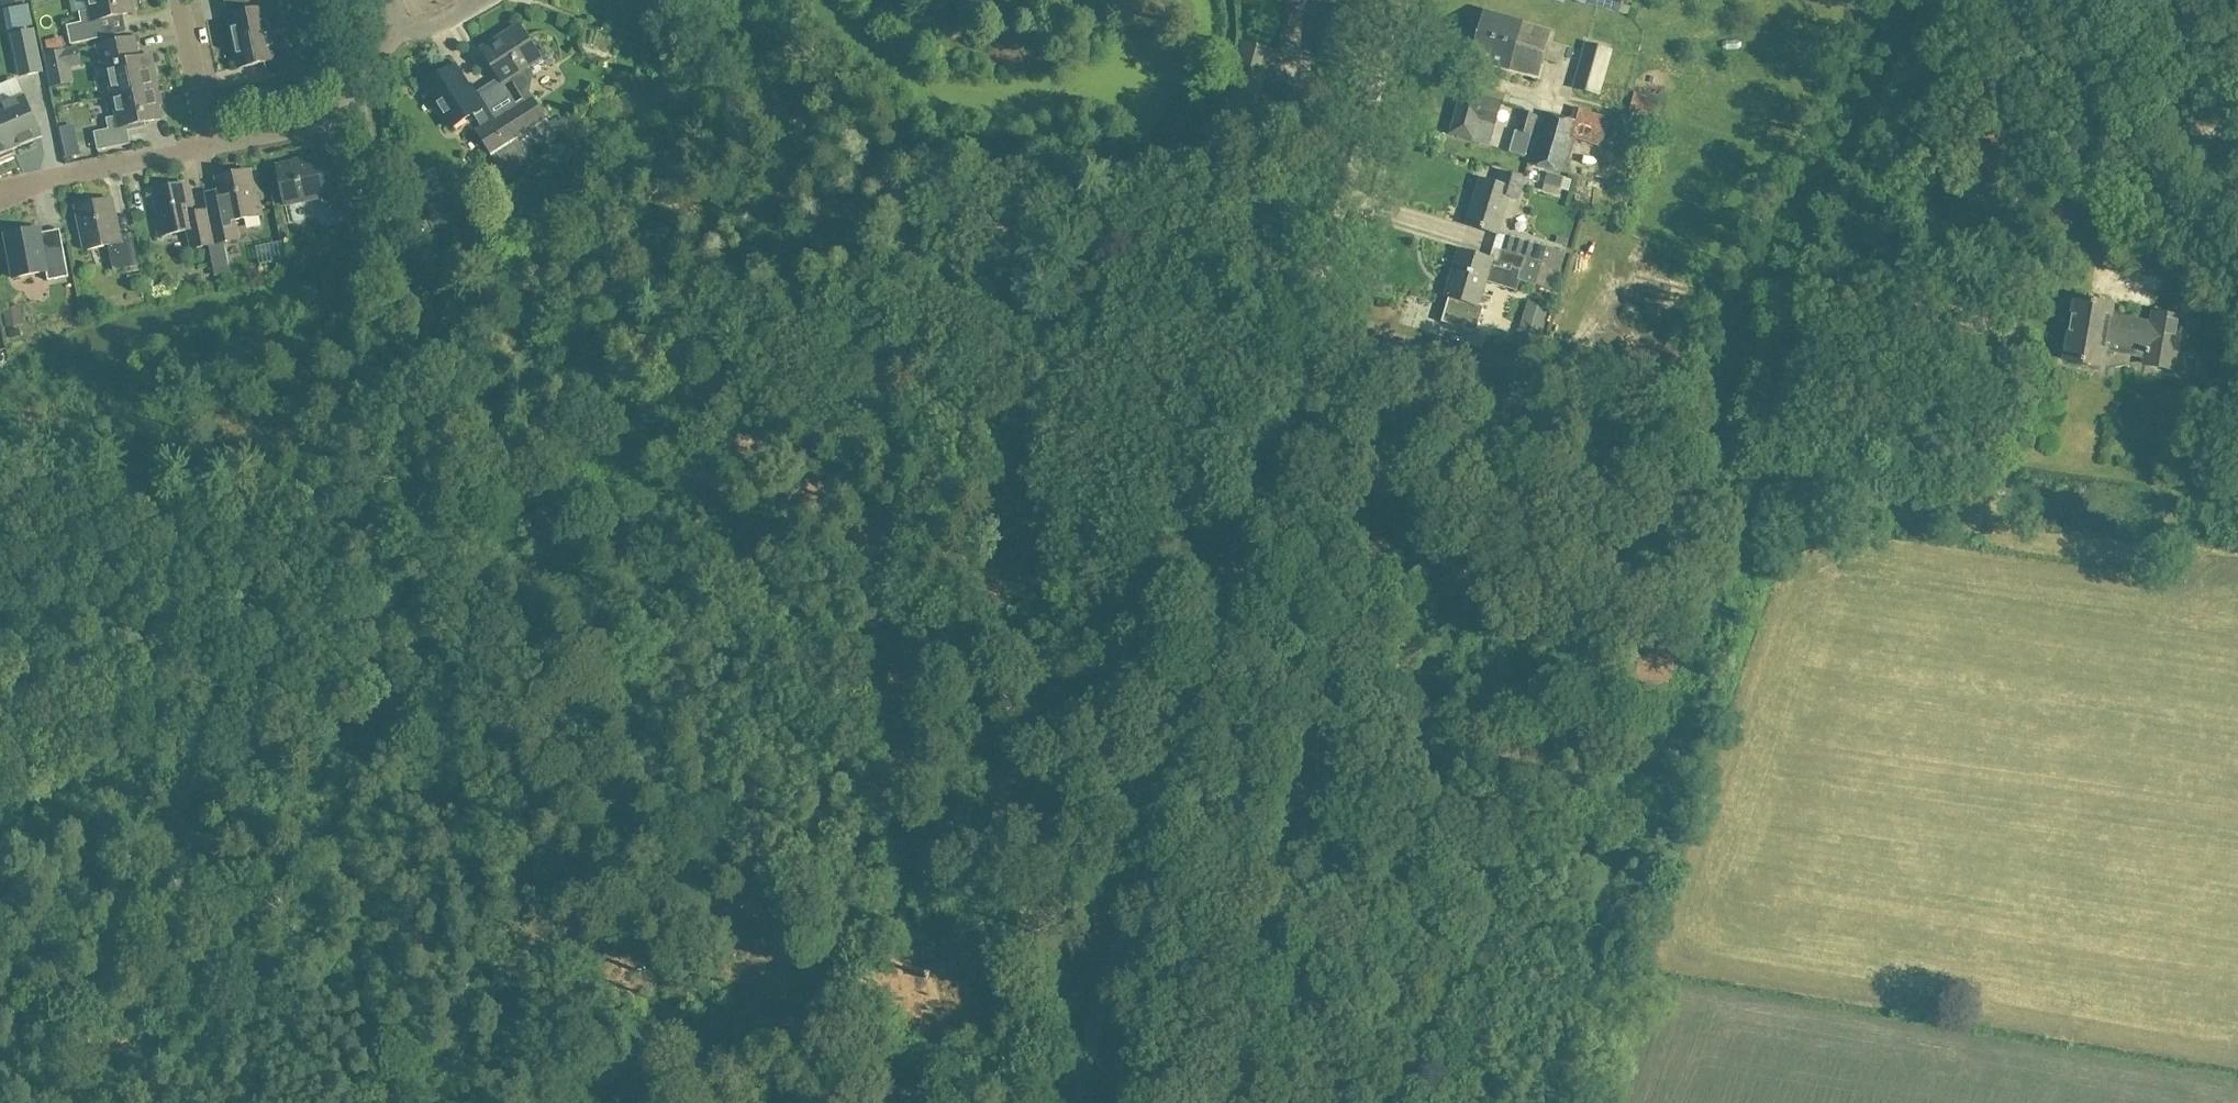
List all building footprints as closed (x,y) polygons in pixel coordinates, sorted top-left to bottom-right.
[(89,10),(78,12),(80,22),(66,25),(70,44),(103,37),(99,20),(132,13),(130,0),(87,0),(89,10)] [(271,33),(268,17),(280,14),(277,0),(250,0),(252,10),(227,16),(233,42),(271,33)] [(1596,6),(1596,7),(1617,13),(1622,0),(1577,0),(1584,2),(1596,6)] [(1356,12),(1324,7),(1318,51),(1351,55),(1356,12)] [(1509,67),(1537,75),(1549,32),(1521,24),(1521,22),(1484,11),(1471,58),(1508,69),(1509,67)] [(532,72),(528,66),(540,58),(519,25),(481,50),(502,83),(510,78),(519,92),(529,86),(532,72)] [(12,32),(20,75),(42,71),(33,28),(12,32)] [(274,49),(271,33),(233,42),(238,67),(264,62),(267,78),(292,72),(287,46),(274,49)] [(103,63),(110,96),(156,87),(149,56),(138,58),(133,37),(97,45),(101,64),(103,63)] [(1242,43),(1221,120),(1249,127),(1270,50),(1242,43)] [(1597,94),(1610,51),(1585,44),(1573,87),(1597,94)] [(78,47),(47,53),(53,85),(69,82),(66,65),(81,63),(78,47)] [(482,108),(455,65),(423,85),(450,128),(482,108)] [(156,87),(110,96),(114,116),(105,118),(107,129),(93,132),(97,151),(130,144),(127,126),(161,119),(158,104),(159,104),(156,87)] [(1487,144),(1501,100),(1462,88),(1449,133),(1487,144)] [(0,106),(0,117),(13,148),(41,136),(25,95),(0,106)] [(501,116),(517,142),(547,123),(531,97),(501,116)] [(1564,175),(1574,139),(1601,147),(1609,118),(1573,108),(1569,119),(1542,112),(1527,164),(1564,175)] [(1538,116),(1528,113),(1522,111),(1516,130),(1532,135),(1538,116)] [(478,131),(494,157),(517,142),(501,116),(478,131)] [(13,148),(0,117),(0,158),(13,153),(11,149),(13,148)] [(292,161),(292,162),(277,165),(285,204),(321,196),(325,215),(352,209),(342,167),(327,170),(323,155),(292,161)] [(216,178),(218,189),(203,192),(207,209),(214,244),(237,239),(233,221),(260,215),(256,197),(254,197),(249,171),(216,178)] [(1500,171),(1496,184),(1480,179),(1466,224),(1496,234),(1508,197),(1517,200),(1524,178),(1500,171)] [(209,245),(214,244),(207,209),(192,212),(186,183),(153,191),(159,218),(156,218),(160,236),(186,230),(191,249),(209,245)] [(112,199),(76,206),(85,249),(109,245),(114,270),(139,264),(132,232),(120,235),(112,199)] [(69,276),(64,248),(49,251),(44,247),(40,227),(6,234),(14,277),(47,271),(48,280),(69,276)] [(1580,253),(1590,256),(1596,233),(1585,231),(1580,253)] [(1517,279),(1534,284),(1553,290),(1565,253),(1546,247),(1546,246),(1505,233),(1495,267),(1491,265),(1493,260),(1458,250),(1444,295),(1448,297),(1441,321),(1475,331),(1483,306),(1478,305),(1486,280),(1514,289),(1517,279)] [(2075,298),(2063,359),(2100,366),(2104,342),(2146,350),(2144,363),(2172,369),(2183,311),(2195,314),(2198,297),(2191,296),(2193,283),(2173,279),(2171,292),(2166,317),(2150,314),(2148,322),(2109,314),(2111,305),(2075,298)] [(1535,346),(1539,334),(1521,328),(1517,341),(1535,346)]
